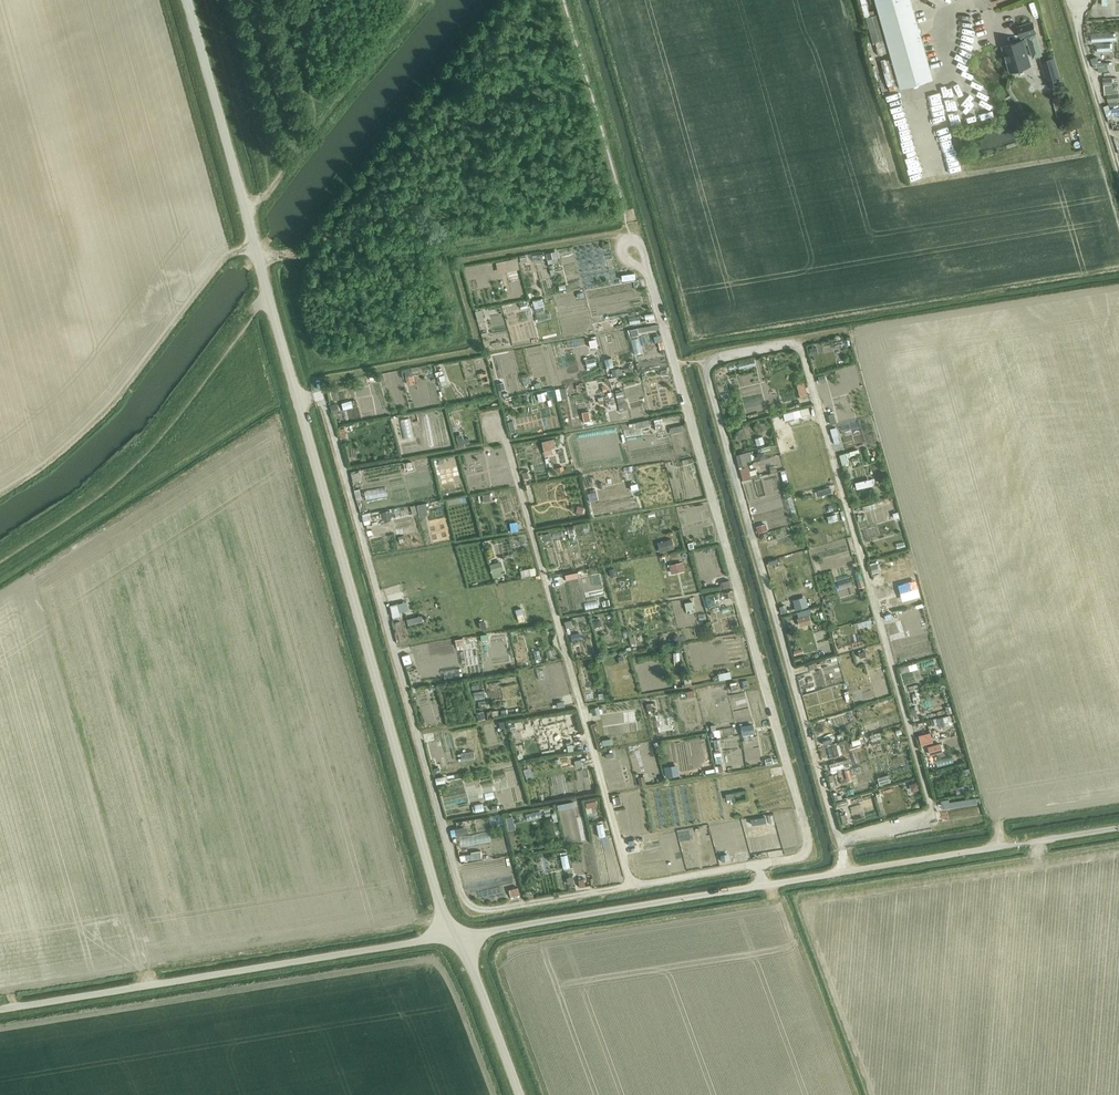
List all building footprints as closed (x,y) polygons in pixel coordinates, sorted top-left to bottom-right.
[(872,2),(876,0),(879,11),(879,12),(879,13),(865,17),(870,36),(872,42),(886,38),(899,84),(931,76),(917,25),(910,0),(871,0),(872,2)] [(1020,27),(1023,36),(1027,35),(1032,33),(1038,32),(1035,22),(1020,27)] [(1113,45),(1113,33),(1101,34),(1101,45),(1113,45)] [(1005,46),(1013,71),(1033,65),(1025,40),(1005,46)] [(1050,80),(1062,78),(1059,55),(1047,57),(1050,80)] [(982,85),(988,83),(987,79),(974,82),(977,93),(984,91),(982,85)] [(1107,93),(1108,100),(1118,99),(1118,98),(1118,92),(1107,93)] [(905,93),(894,96),(897,108),(908,105),(905,93)] [(1063,99),(1055,101),(1057,110),(1065,108),(1063,99)] [(922,164),(910,108),(900,111),(903,127),(902,128),(910,166),(922,164)] [(1065,110),(1057,112),(1062,130),(1070,128),(1065,110)] [(486,268),(497,265),(495,257),(484,260),(486,268)] [(563,278),(566,288),(573,285),(571,275),(563,278)] [(481,308),(475,310),(478,320),(484,318),(481,308)] [(595,331),(614,326),(612,320),(594,324),(595,331)] [(637,328),(630,329),(632,336),(639,335),(637,328)] [(595,334),(588,336),(591,350),(598,348),(595,334)] [(644,358),(642,365),(654,368),(656,361),(644,358)] [(444,373),(437,375),(440,385),(447,383),(444,373)] [(413,375),(406,376),(407,383),(415,382),(413,375)] [(505,383),(498,384),(499,393),(507,392),(505,383)] [(805,387),(798,389),(800,397),(807,395),(805,387)] [(555,389),(541,391),(544,407),(557,405),(555,389)] [(623,390),(615,392),(618,403),(626,401),(623,390)] [(343,397),(346,404),(357,401),(355,393),(343,397)] [(591,405),(590,396),(581,396),(582,406),(591,405)] [(336,403),(329,405),(331,412),(338,410),(336,403)] [(808,407),(800,409),(801,415),(810,413),(808,407)] [(647,419),(633,422),(634,427),(649,424),(647,419)] [(837,426),(830,428),(833,436),(838,435),(839,434),(837,426)] [(553,438),(542,440),(543,449),(555,446),(553,438)] [(749,451),(736,455),(739,467),(747,464),(746,461),(751,460),(749,451)] [(850,452),(840,455),(843,465),(850,463),(848,457),(851,456),(850,452)] [(639,462),(641,470),(664,465),(662,457),(639,462)] [(817,460),(805,462),(806,468),(818,466),(817,460)] [(377,466),(368,466),(369,474),(377,474),(377,466)] [(866,479),(856,481),(857,488),(867,486),(866,479)] [(830,487),(817,490),(819,496),(831,492),(830,487)] [(596,492),(587,494),(589,501),(597,499),(596,492)] [(426,503),(417,505),(419,516),(428,514),(426,503)] [(389,510),(382,512),(383,520),(391,518),(389,510)] [(522,517),(514,517),(515,525),(523,525),(522,517)] [(549,532),(542,534),(544,541),(551,539),(549,532)] [(666,540),(657,542),(660,551),(669,549),(666,540)] [(803,550),(806,558),(815,555),(811,547),(803,550)] [(799,552),(785,552),(784,561),(799,561),(799,552)] [(566,559),(556,561),(558,567),(567,565),(566,559)] [(838,573),(854,568),(852,560),(836,565),(838,573)] [(500,561),(489,564),(492,573),(502,570),(500,561)] [(682,562),(670,565),(672,573),(684,570),(682,562)] [(876,563),(870,565),(872,574),(879,571),(876,563)] [(529,568),(520,569),(521,576),(531,575),(529,568)] [(721,582),(720,582),(721,588),(730,586),(729,579),(721,581),(721,582)] [(606,581),(599,583),(601,592),(608,590),(606,581)] [(804,597),(793,601),(796,609),(806,606),(804,597)] [(406,601),(390,605),(393,616),(400,614),(399,611),(408,609),(406,601)] [(693,601),(685,602),(687,610),(694,608),(693,601)] [(521,607),(515,608),(518,621),(524,619),(521,607)] [(807,615),(797,618),(799,626),(809,623),(807,615)] [(422,616),(408,619),(409,625),(424,621),(422,616)] [(599,619),(592,621),(594,628),(601,626),(599,619)] [(463,638),(455,639),(456,646),(464,645),(463,638)] [(810,679),(842,675),(840,663),(808,667),(810,679)] [(916,663),(900,668),(901,674),(918,669),(916,663)] [(730,671),(718,673),(719,679),(731,677),(730,671)] [(598,706),(591,708),(593,714),(600,712),(598,706)] [(914,707),(909,708),(913,719),(918,718),(914,707)] [(483,711),(475,713),(477,720),(484,719),(483,711)] [(950,715),(937,718),(940,727),(953,724),(950,715)] [(541,744),(538,723),(524,725),(527,746),(541,744)] [(721,737),(720,729),(713,731),(713,732),(710,733),(711,737),(714,737),(717,736),(717,738),(721,737)] [(921,744),(931,741),(929,732),(918,735),(921,744)] [(469,738),(463,740),(466,752),(478,750),(475,737),(469,738)] [(940,743),(928,747),(930,755),(942,751),(940,743)] [(849,787),(860,784),(854,763),(843,767),(849,787)] [(713,764),(705,765),(706,772),(715,770),(713,764)] [(480,773),(468,776),(470,787),(483,784),(480,773)] [(644,776),(637,778),(639,786),(645,785),(644,776)] [(916,782),(910,784),(912,791),(919,789),(916,782)] [(866,796),(865,790),(854,793),(855,799),(866,796)] [(486,796),(475,798),(476,806),(488,804),(486,796)] [(615,798),(613,799),(614,804),(616,804),(617,805),(621,804),(620,797),(615,798)] [(845,813),(840,815),(843,824),(842,824),(843,827),(849,826),(848,822),(845,813)] [(511,816),(504,817),(508,830),(515,829),(511,816)] [(503,835),(496,837),(498,846),(505,844),(503,835)] [(484,844),(474,845),(474,853),(485,852),(484,844)] [(557,862),(569,861),(568,849),(557,849),(557,862)] [(578,855),(579,863),(589,863),(589,854),(578,855)] [(518,887),(509,889),(510,896),(519,894),(518,887)]
